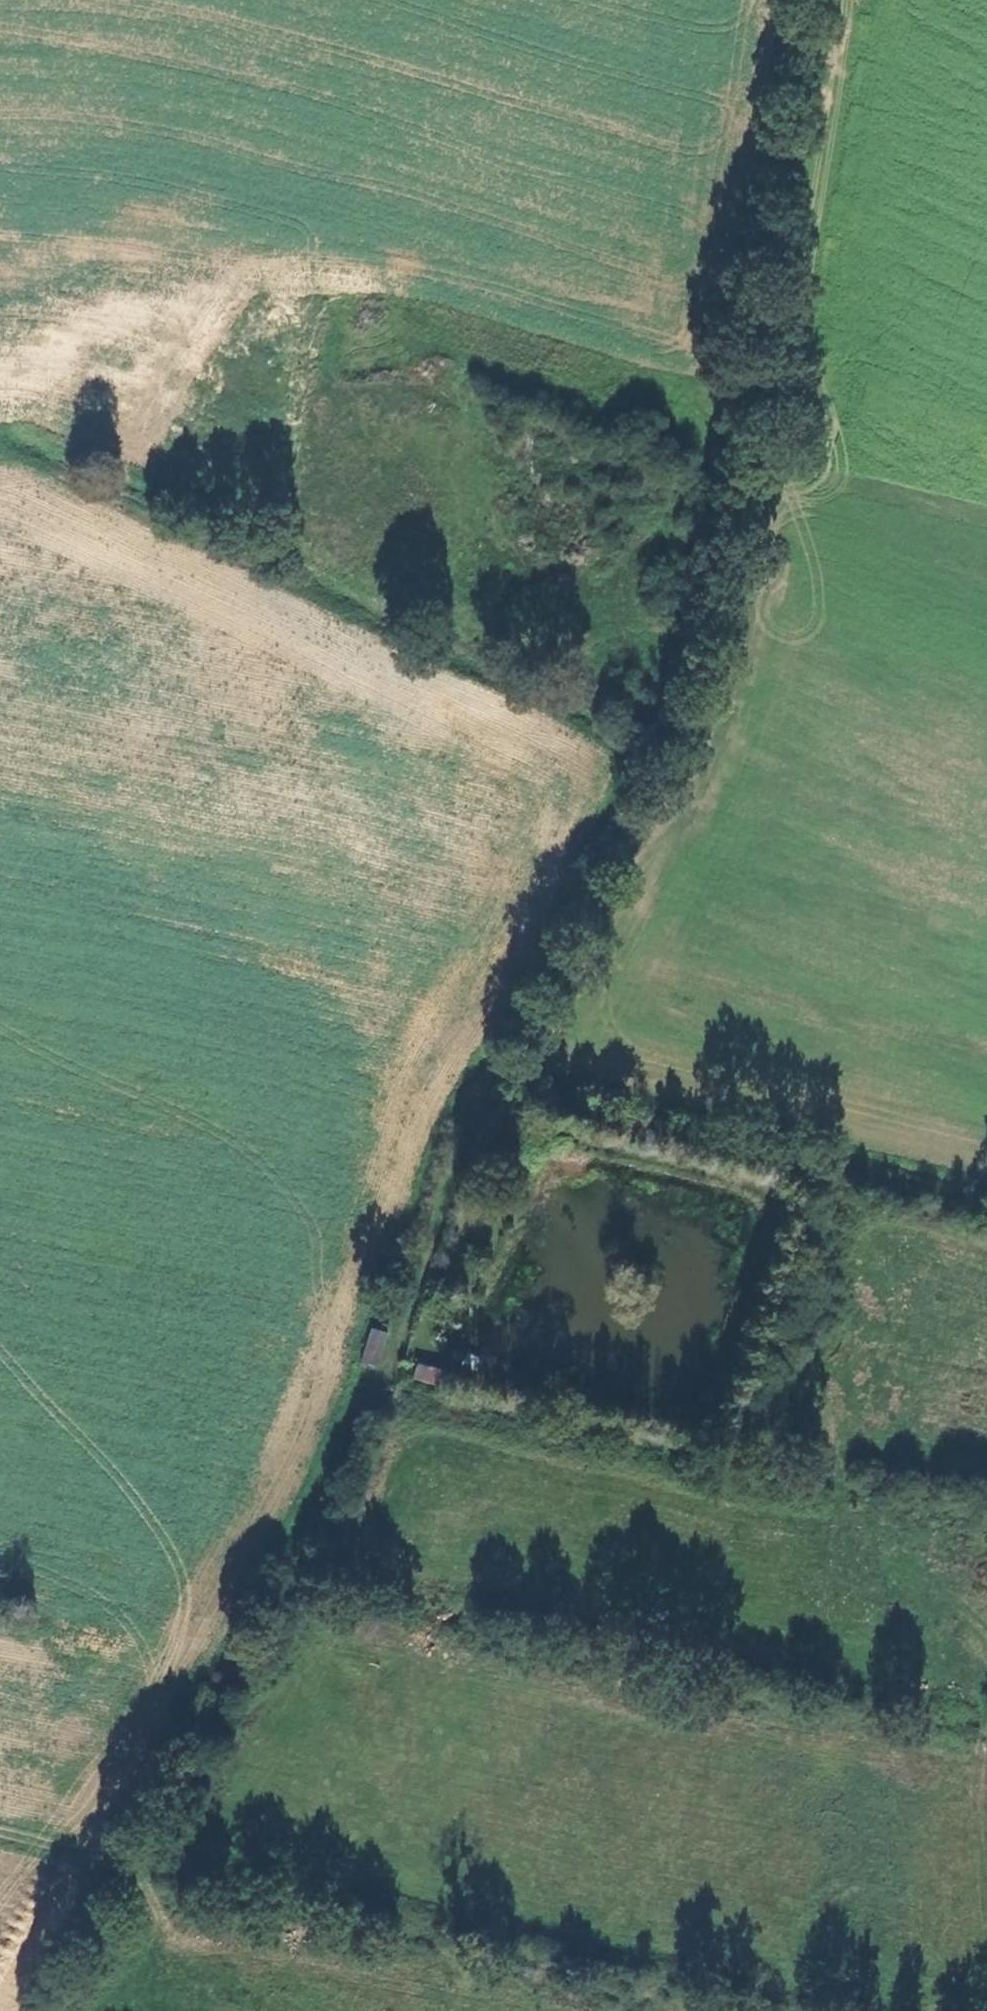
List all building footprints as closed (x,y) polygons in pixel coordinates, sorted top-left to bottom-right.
[(378,1367),(389,1333),(371,1327),(360,1362),(378,1367)] [(436,1386),(441,1369),(417,1362),(412,1379),(436,1386)]
